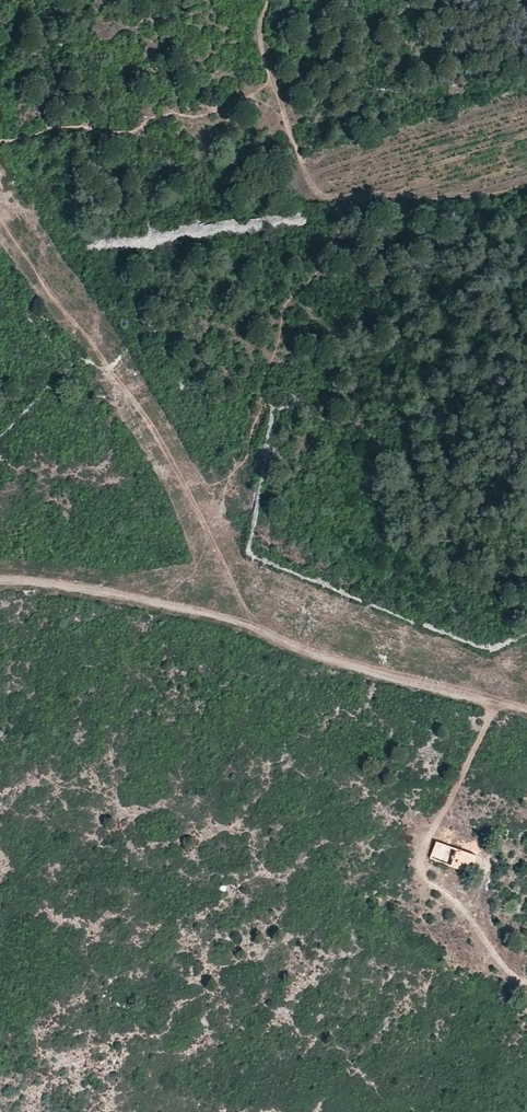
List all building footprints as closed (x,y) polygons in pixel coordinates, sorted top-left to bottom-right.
[(475,855),(436,842),(430,858),(469,872),(475,855)]
